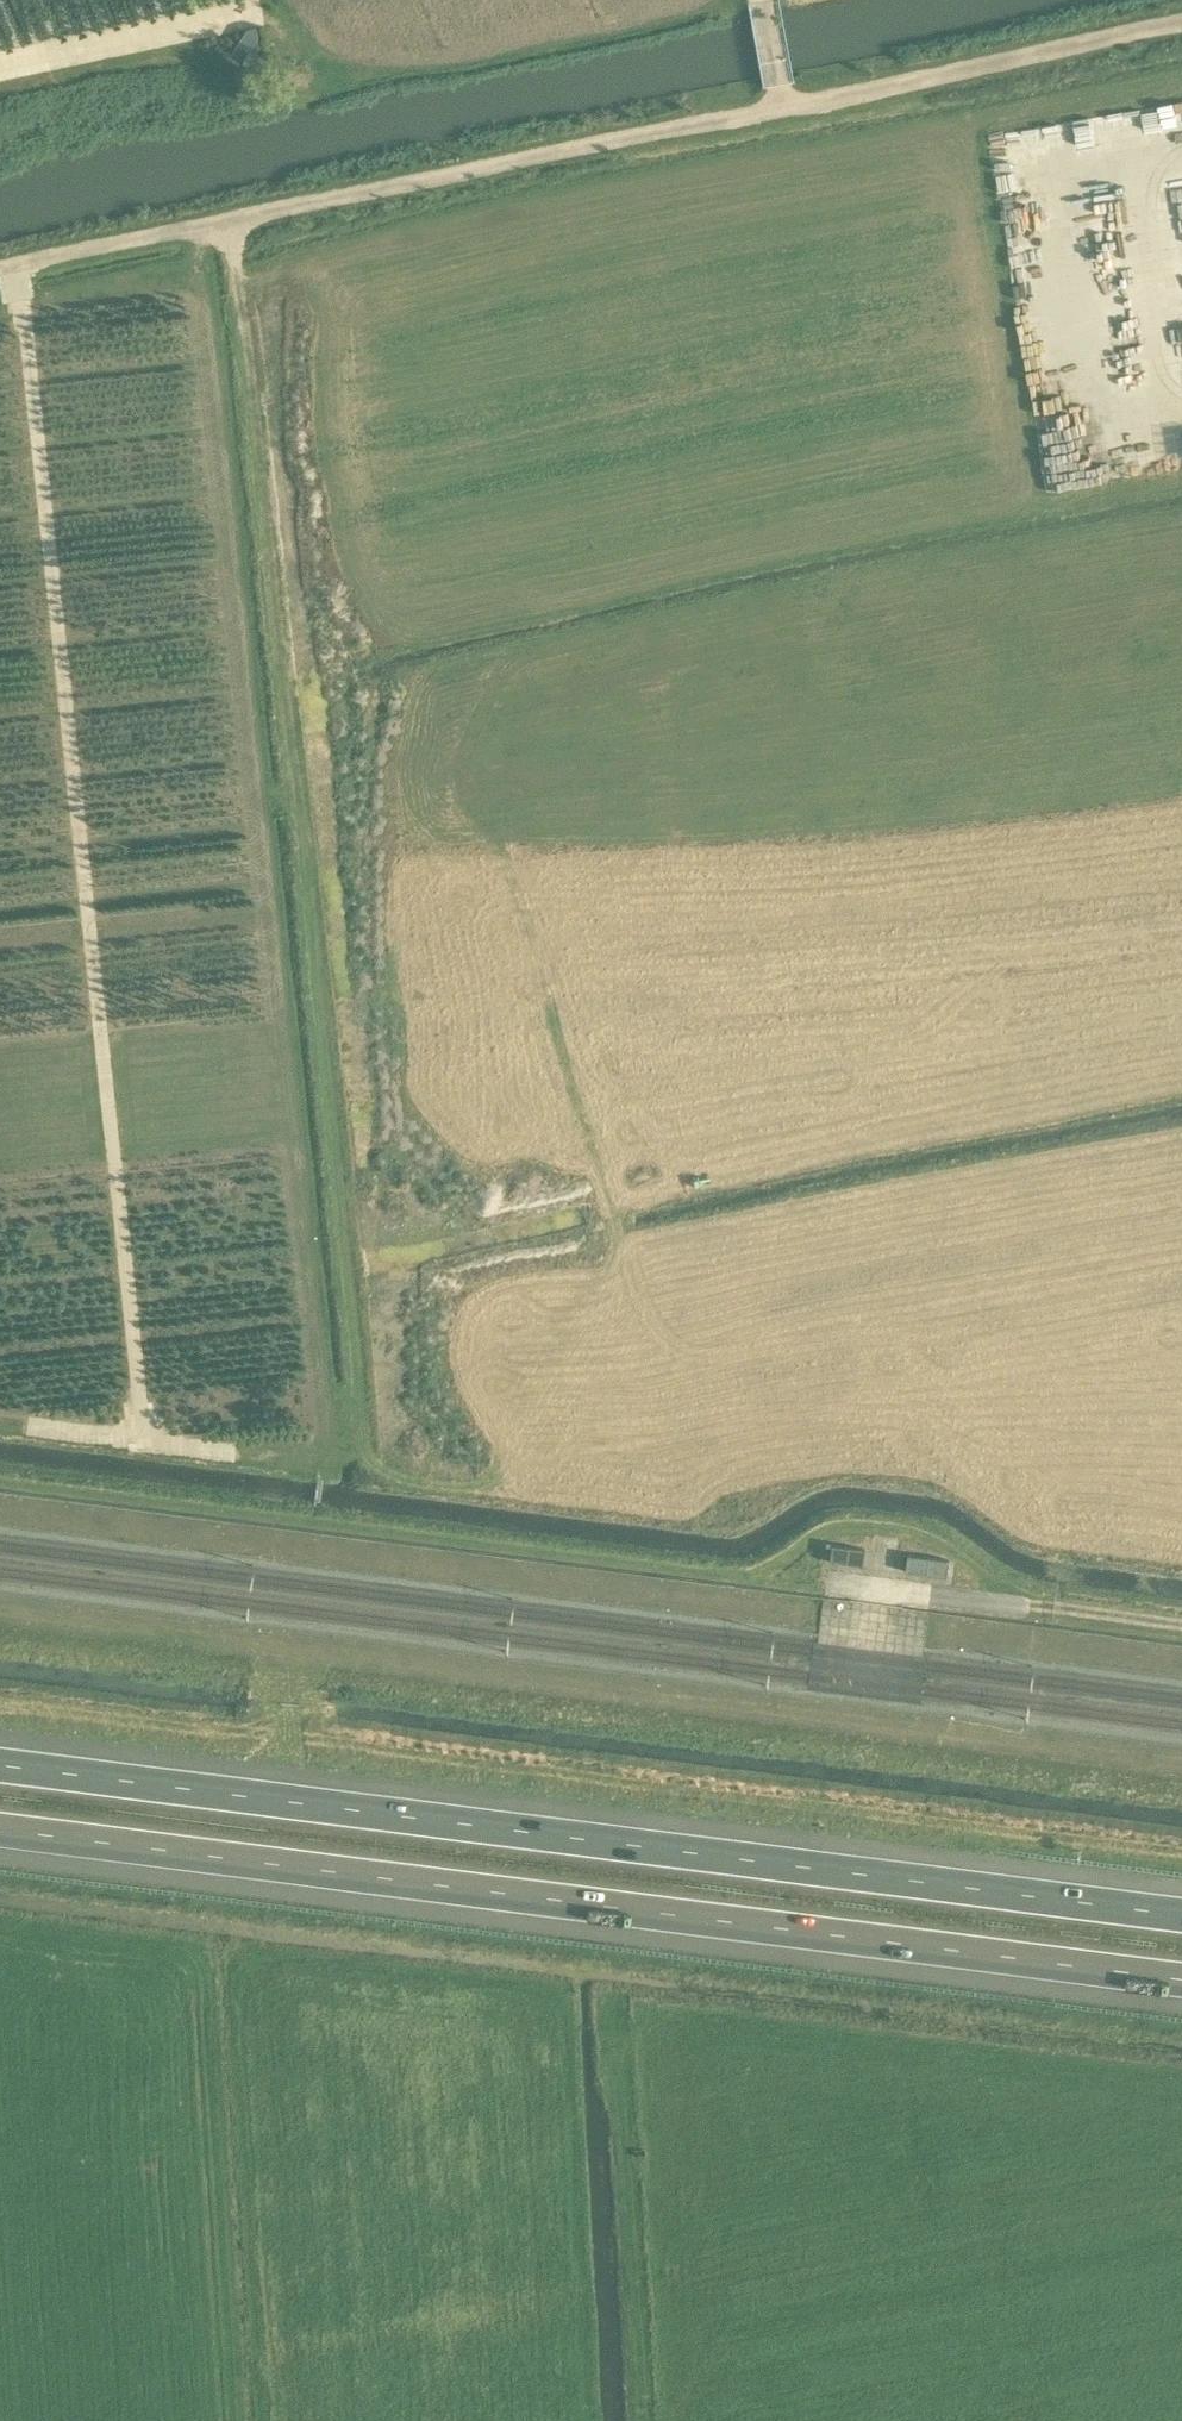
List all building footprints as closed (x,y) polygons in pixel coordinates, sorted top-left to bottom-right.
[(834,1543),(834,1561),(867,1563),(867,1544),(834,1543)] [(910,1552),(909,1570),(950,1573),(951,1555),(910,1552)]
